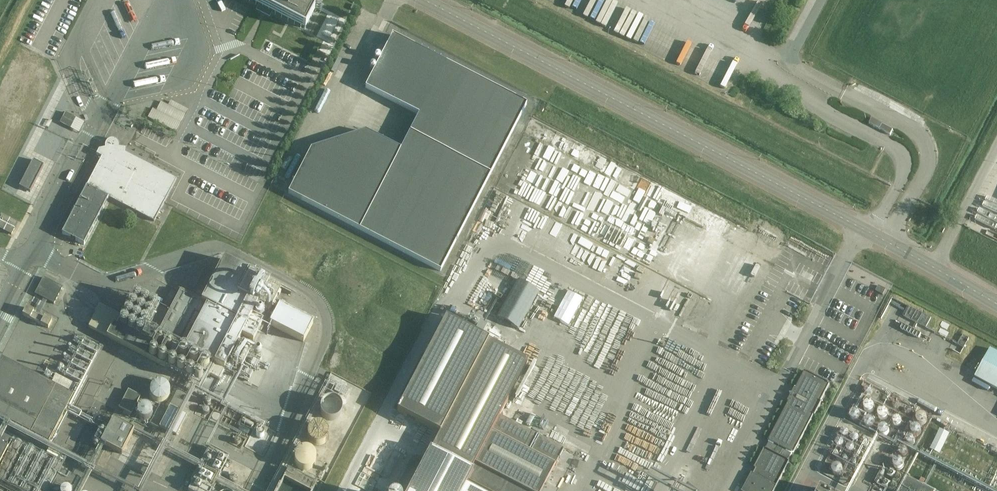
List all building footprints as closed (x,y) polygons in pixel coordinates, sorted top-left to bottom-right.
[(260,6),(258,11),(269,17),(271,12),(305,29),(314,12),(315,13),(318,8),(316,7),(320,0),(248,0),(260,6)] [(338,23),(330,19),(322,35),(330,39),(338,23)] [(311,149),(288,194),(440,272),(526,105),(392,36),(365,88),(366,88),(419,116),(401,151),(365,132),(356,150),(338,141),(311,149)] [(148,118),(177,133),(188,110),(171,101),(168,106),(161,102),(157,111),(153,109),(148,118)] [(65,112),(59,124),(79,134),(85,123),(65,112)] [(875,127),(892,136),(895,131),(877,122),(875,127)] [(550,125),(543,139),(607,167),(609,163),(610,163),(614,155),(550,125)] [(112,139),(110,140),(107,141),(106,143),(105,146),(105,149),(99,150),(96,155),(102,158),(62,234),(84,246),(109,198),(155,222),(177,180),(126,154),(127,149),(120,148),(120,145),(119,143),(117,141),(115,140),(112,139)] [(33,160),(19,187),(30,193),(44,166),(33,160)] [(716,204),(710,217),(718,221),(724,208),(716,204)] [(12,235),(18,223),(2,215),(0,220),(0,229),(12,235)] [(174,226),(185,232),(189,223),(178,217),(174,226)] [(219,380),(225,370),(242,337),(253,343),(281,289),(269,284),(224,260),(202,302),(180,291),(157,336),(118,316),(100,306),(89,328),(107,338),(165,368),(171,356),(219,380)] [(35,294),(54,304),(62,288),(43,278),(35,294)] [(143,326),(160,317),(156,310),(164,305),(161,299),(164,297),(156,284),(148,289),(150,293),(144,296),(147,302),(133,309),(143,326)] [(906,317),(927,328),(932,318),(911,307),(906,317)] [(26,308),(23,316),(48,328),(52,321),(26,308)] [(313,325),(279,308),(270,326),(304,343),(313,325)] [(569,315),(554,309),(548,324),(562,330),(569,315)] [(666,434),(540,369),(445,319),(439,328),(440,329),(426,356),(422,354),(393,410),(439,434),(431,451),(430,450),(424,461),(419,471),(408,465),(413,455),(396,446),(373,489),(377,490),(637,490),(666,434)] [(959,345),(964,347),(964,348),(969,338),(964,335),(959,345)] [(286,349),(284,353),(293,357),(295,353),(286,349)] [(996,389),(996,353),(991,349),(976,377),(996,389)] [(0,360),(0,417),(49,443),(74,395),(1,357),(0,360)] [(86,377),(90,370),(79,364),(76,371),(86,377)] [(770,442),(792,454),(793,453),(794,454),(830,385),(829,384),(829,383),(807,371),(806,372),(805,372),(796,389),(795,388),(792,394),(790,394),(791,397),(788,402),(789,402),(769,440),(770,441),(770,442)] [(169,396),(170,392),(169,388),(167,385),(164,383),(162,382),(160,382),(158,382),(156,383),(153,385),(151,388),(150,392),(150,395),(151,397),(153,399),(155,401),(157,402),(160,402),(163,402),(165,401),(167,400),(168,398),(169,396)] [(141,398),(128,391),(120,408),(132,415),(141,398)] [(222,400),(220,404),(229,408),(231,404),(222,400)] [(152,416),(152,413),(152,410),(150,408),(148,406),(145,405),(142,406),(140,407),(138,409),(137,411),(137,413),(138,416),(139,418),(142,420),(145,421),(148,420),(150,418),(152,416)] [(170,408),(160,428),(176,436),(187,416),(170,408)] [(88,426),(91,420),(84,417),(82,424),(88,426)] [(101,443),(120,453),(117,460),(146,475),(163,442),(114,417),(101,443)] [(931,420),(921,420),(922,429),(931,429),(931,420)] [(328,440),(329,436),(328,432),(327,430),(325,428),(323,427),(321,426),(319,425),(317,425),(314,425),(312,426),(310,428),(308,430),(307,432),(306,436),(307,440),(308,442),(310,444),(312,445),(313,446),(316,447),(318,447),(322,446),(325,444),(327,442),(328,440)] [(957,437),(945,431),(936,451),(948,457),(957,437)] [(188,490),(189,490),(210,490),(227,457),(210,448),(188,490)] [(316,464),(317,460),(316,456),(315,454),(313,452),(311,451),(310,450),(306,449),(304,449),(301,450),(297,452),(295,455),(294,458),(294,460),(294,464),(296,467),(297,468),(299,470),(301,471),(303,471),(305,472),(308,471),(310,471),(312,470),(313,468),(315,466),(316,464)] [(790,461),(765,449),(755,468),(756,469),(754,474),(752,473),(743,490),(774,490),(790,461)] [(855,467),(853,459),(843,461),(845,469),(855,467)] [(277,490),(314,490),(318,482),(288,468),(277,490)] [(242,483),(242,480),(242,478),(242,476),(240,474),(237,472),(234,472),(231,473),(228,474),(227,477),(226,480),(227,483),(229,486),(232,488),(235,488),(239,487),(240,485),(242,483)] [(929,489),(908,478),(901,490),(927,490),(929,489)]
